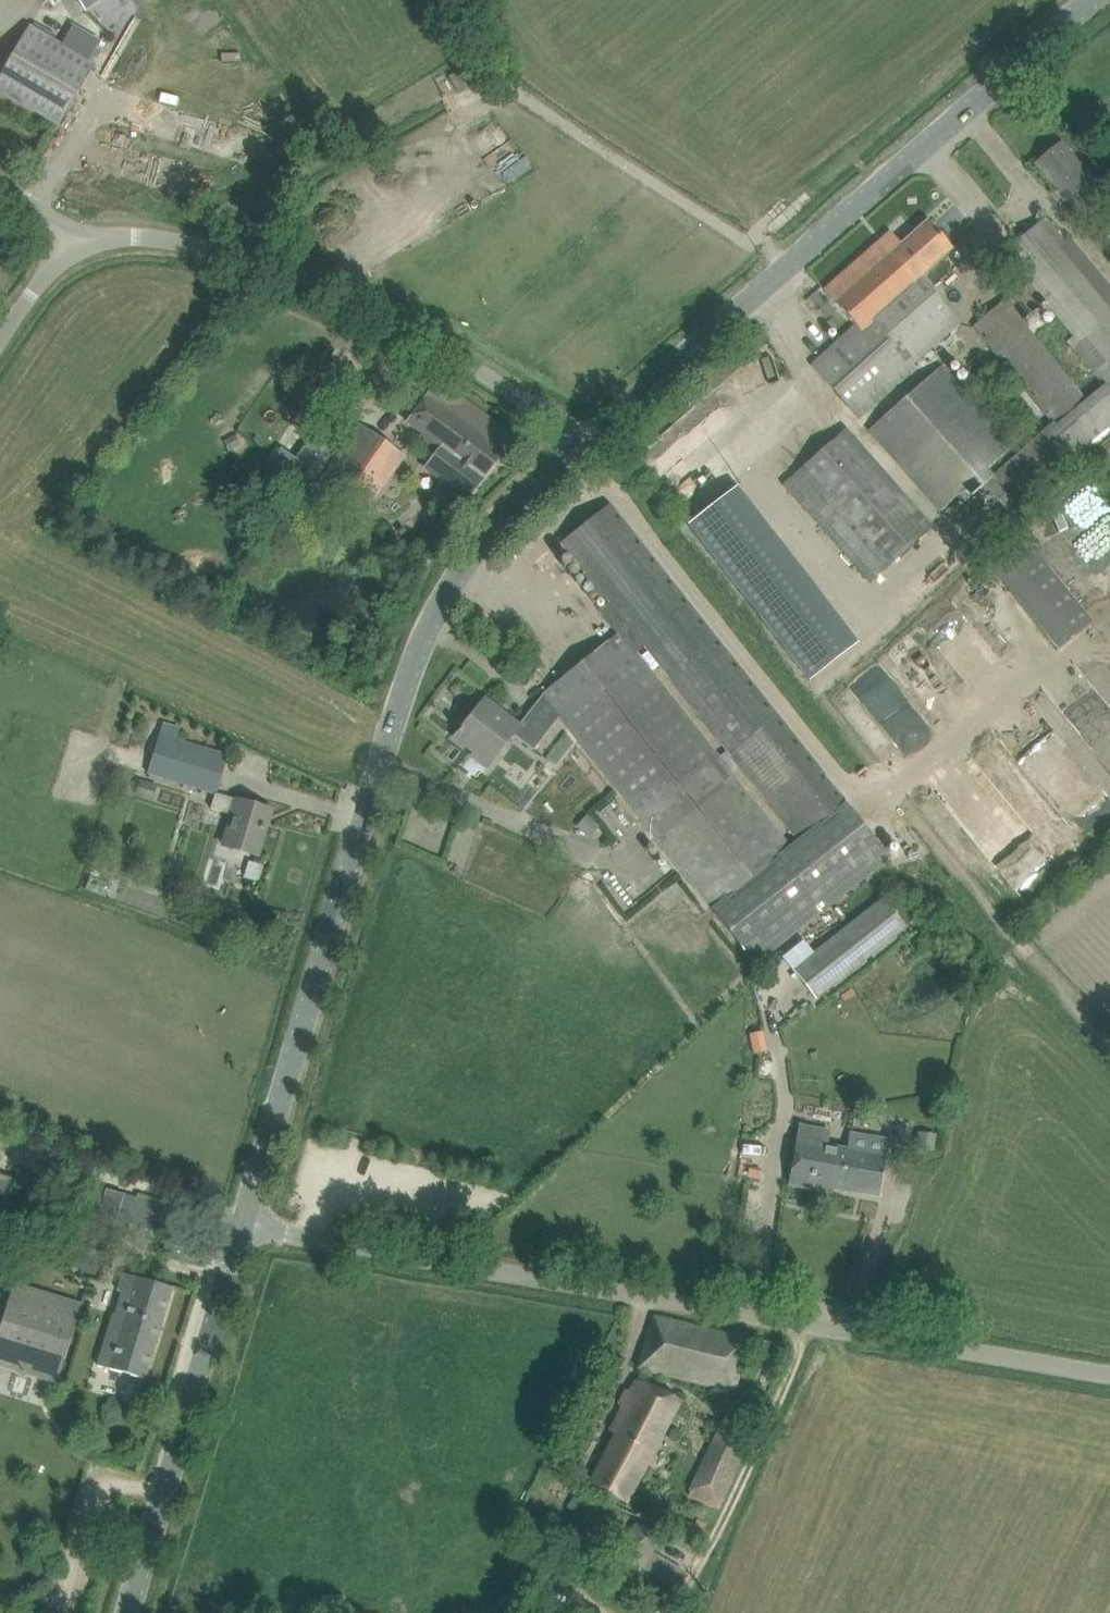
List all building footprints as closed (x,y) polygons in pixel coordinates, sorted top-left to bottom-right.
[(175,2),(182,19),(197,13),(192,0),(180,0),(175,2)] [(70,106),(94,64),(53,40),(56,35),(35,22),(29,26),(0,76),(0,90),(59,125),(70,106)] [(444,95),(460,85),(450,69),(433,79),(444,95)] [(1093,180),(1076,159),(1062,142),(1035,165),(1066,202),(1093,180)] [(105,149),(96,182),(130,192),(140,159),(105,149)] [(1046,218),(1005,252),(1029,281),(973,326),(987,343),(1052,423),(1040,433),(1042,435),(985,484),(1010,514),(1078,458),(1076,456),(1109,428),(1109,296),(1046,218)] [(889,232),(824,290),(855,326),(811,366),(858,420),(916,370),(912,365),(959,323),(920,280),(926,275),(925,273),(951,250),(926,222),(900,245),(889,232)] [(944,366),(870,431),(940,512),(958,494),(965,501),(994,476),(988,470),(1015,447),(944,366)] [(514,438),(438,381),(407,422),(441,447),(426,467),(469,499),(514,438)] [(324,418),(304,449),(326,463),(346,433),(324,418)] [(713,421),(647,472),(688,525),(809,681),(858,643),(737,487),(754,474),(713,421)] [(317,483),(362,514),(403,455),(359,424),(317,483)] [(845,431),(800,471),(886,568),(931,528),(845,431)] [(266,447),(261,458),(280,468),(286,457),(266,447)] [(528,748),(558,710),(758,963),(889,859),(609,505),(562,543),(609,603),(599,611),(618,635),(543,695),(519,725),(486,699),(462,729),(461,728),(457,733),(458,734),(455,738),(474,753),(471,756),(489,769),(514,737),(528,748)] [(1029,542),(990,572),(1046,646),(1086,615),(1029,542)] [(929,679),(902,641),(878,658),(928,726),(953,708),(931,677),(929,679)] [(211,809),(232,815),(223,845),(257,856),(266,827),(262,826),(267,809),(246,803),(217,793),(228,756),(176,740),(180,727),(162,722),(147,772),(215,793),(211,809)] [(1101,804),(1064,761),(1029,791),(1066,834),(1101,804)] [(150,800),(155,785),(140,780),(135,795),(150,800)] [(588,837),(598,826),(587,816),(577,827),(588,837)] [(970,855),(1001,888),(1030,862),(999,828),(970,855)] [(246,882),(253,864),(237,858),(230,876),(246,882)] [(892,858),(882,866),(895,883),(905,875),(892,858)] [(111,883),(90,876),(85,890),(106,897),(111,883)] [(907,928),(884,898),(792,969),(815,1000),(907,928)] [(761,1032),(750,1035),(755,1054),(766,1051),(761,1032)] [(889,1141),(868,1137),(843,1133),(840,1147),(828,1145),(830,1132),(800,1127),(790,1184),(831,1192),(832,1188),(880,1196),(889,1141)] [(749,1168),(748,1177),(760,1178),(761,1169),(749,1168)] [(64,1238),(56,1263),(96,1275),(104,1250),(64,1238)] [(123,1274),(117,1294),(95,1365),(144,1380),(172,1288),(123,1274)] [(0,1331),(0,1365),(56,1381),(80,1303),(14,1283),(0,1331)] [(730,1389),(747,1338),(654,1316),(638,1369),(730,1389)] [(627,1499),(654,1447),(679,1400),(642,1381),(612,1431),(617,1434),(592,1481),(627,1499)] [(718,1509),(753,1435),(723,1421),(688,1496),(718,1509)] [(587,1506),(573,1498),(568,1508),(581,1516),(587,1506)] [(588,1507),(579,1522),(617,1544),(626,1529),(588,1507)] [(660,1537),(637,1523),(619,1554),(673,1585),(682,1569),(651,1552),(660,1537)]
